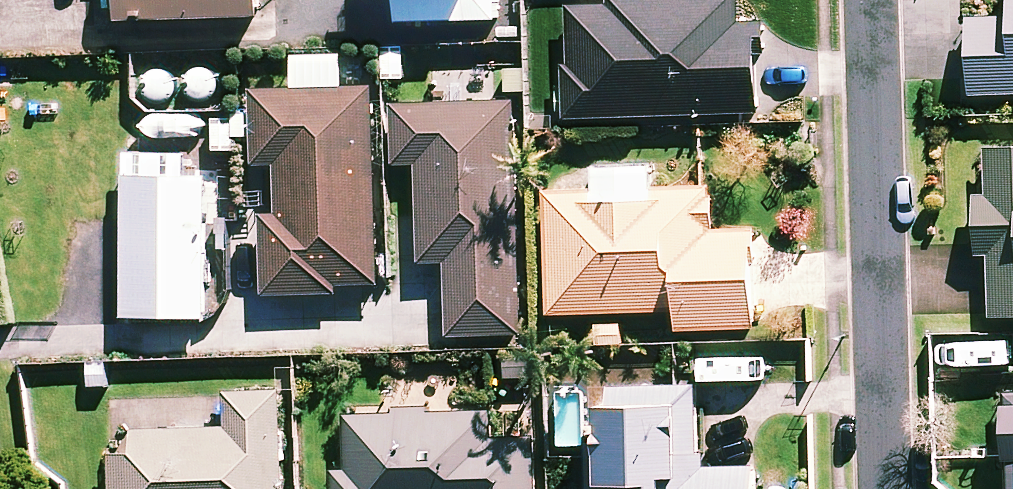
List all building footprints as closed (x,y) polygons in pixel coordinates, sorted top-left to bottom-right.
[(122,12),(266,8),(265,0),(122,0),(122,12)] [(404,15),(501,12),(501,0),(403,0),(404,15)] [(741,0),(572,0),(571,111),(761,113),(762,18),(741,18),(741,0)] [(970,13),(973,89),(1012,87),(1012,12),(970,13)] [(270,203),(271,287),(345,286),(345,279),(381,278),(379,82),(259,83),(260,156),(282,155),(282,203),(270,203)] [(524,328),(520,97),(400,99),(401,156),(423,156),(424,255),(453,254),(454,329),(524,328)] [(991,135),(989,190),(983,190),(981,246),(991,247),(989,305),(1012,306),(1012,136),(991,135)] [(191,170),(192,146),(132,145),(130,308),(210,309),(212,170),(191,170)] [(655,160),(599,161),(599,186),(554,186),(555,306),(682,305),(682,323),(760,322),(759,224),(722,225),(722,187),(655,187),(655,160)] [(700,383),(604,384),(605,438),(591,438),(592,488),(761,488),(761,460),(702,462),(700,383)] [(119,488),(287,488),(286,386),(230,387),(230,422),(118,424),(119,488)] [(342,488),(543,488),(543,433),(496,433),(496,407),(351,406),(351,465),(342,465),(342,488)]
